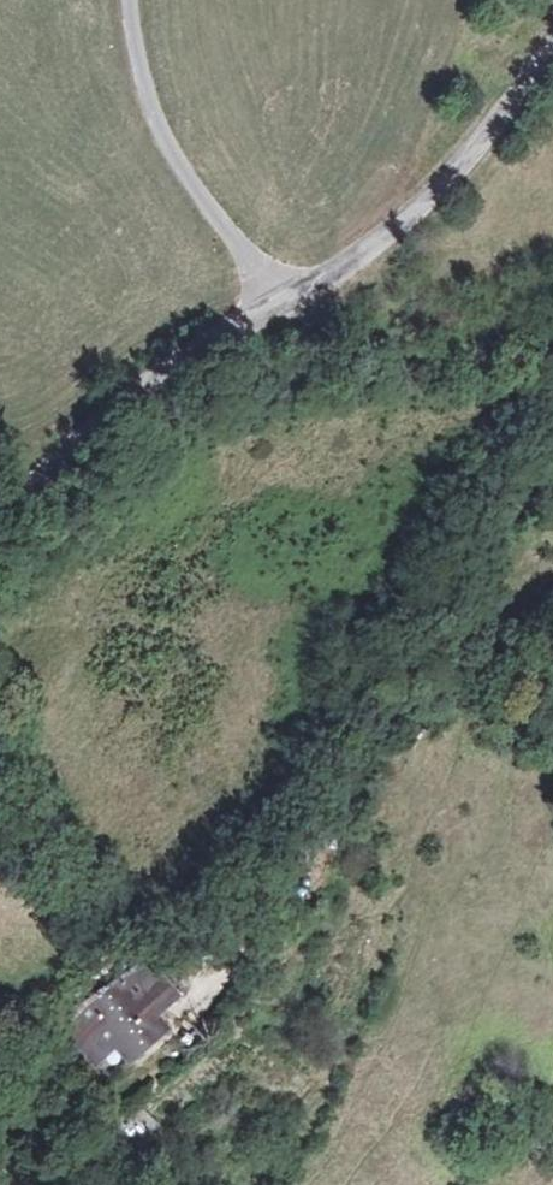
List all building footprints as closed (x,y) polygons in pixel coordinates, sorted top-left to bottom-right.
[(180,998),(145,957),(61,1026),(94,1065),(120,1044),(133,1059),(166,1032),(155,1018),(180,998)]
